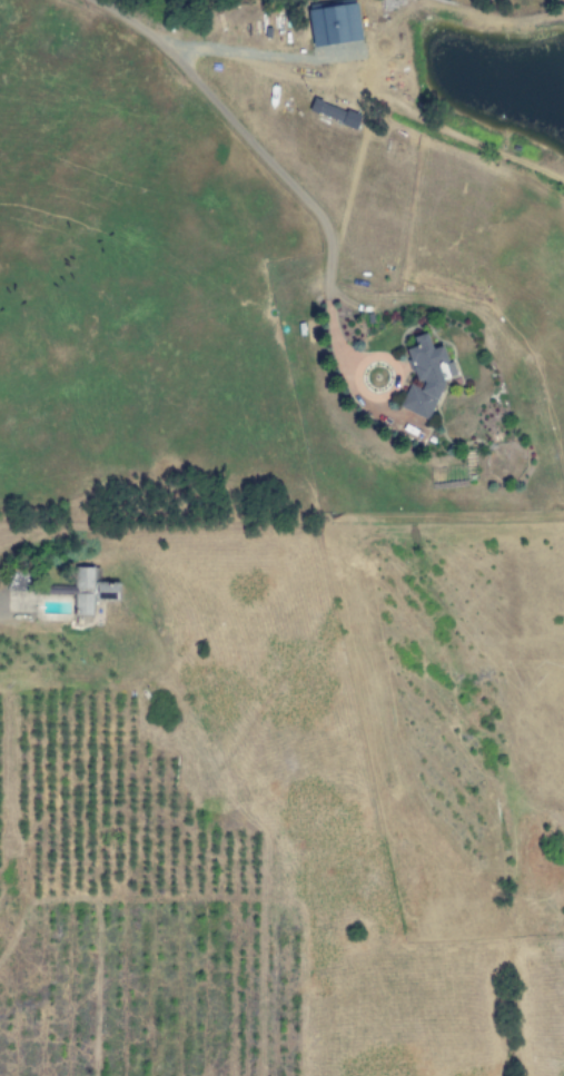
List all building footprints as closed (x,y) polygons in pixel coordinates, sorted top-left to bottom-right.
[(312,48),(361,40),(355,3),(306,10),(312,48)] [(359,117),(312,99),(308,111),(354,129),(359,117)] [(426,420),(443,383),(437,365),(446,362),(441,346),(430,349),(425,333),(412,337),(415,346),(405,349),(408,361),(408,362),(415,384),(410,381),(398,408),(426,420)] [(118,601),(118,584),(94,583),(95,568),(75,568),(74,616),(92,617),(92,601),(118,601)]
